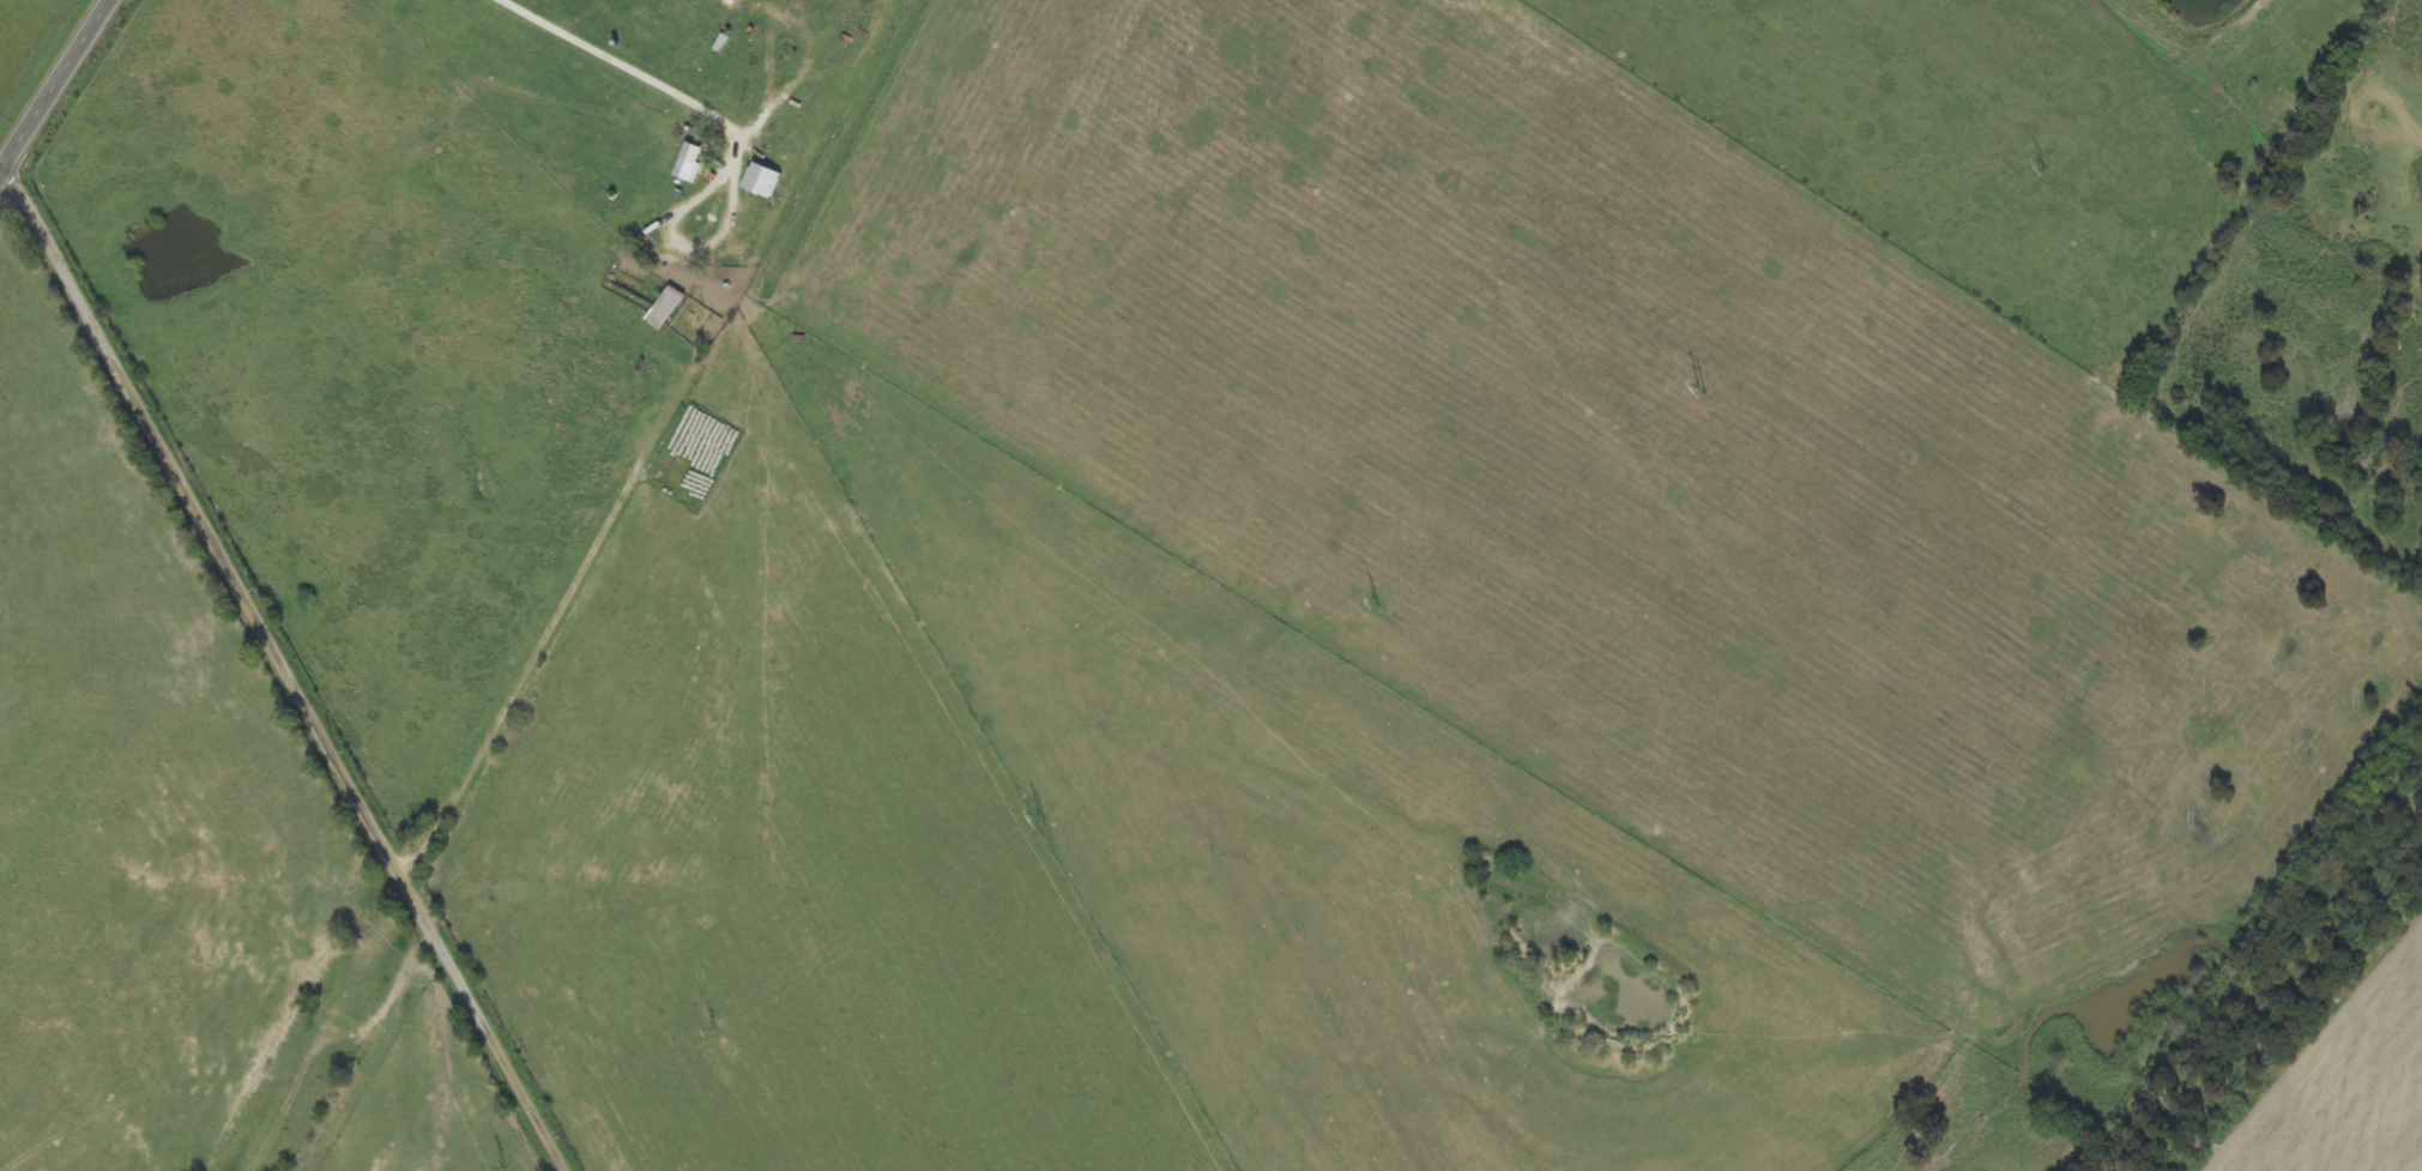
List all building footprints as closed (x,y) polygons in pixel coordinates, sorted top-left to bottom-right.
[(704,152),(686,146),(675,177),(693,184),(704,152)] [(785,175),(755,163),(744,189),(775,201),(785,175)]
